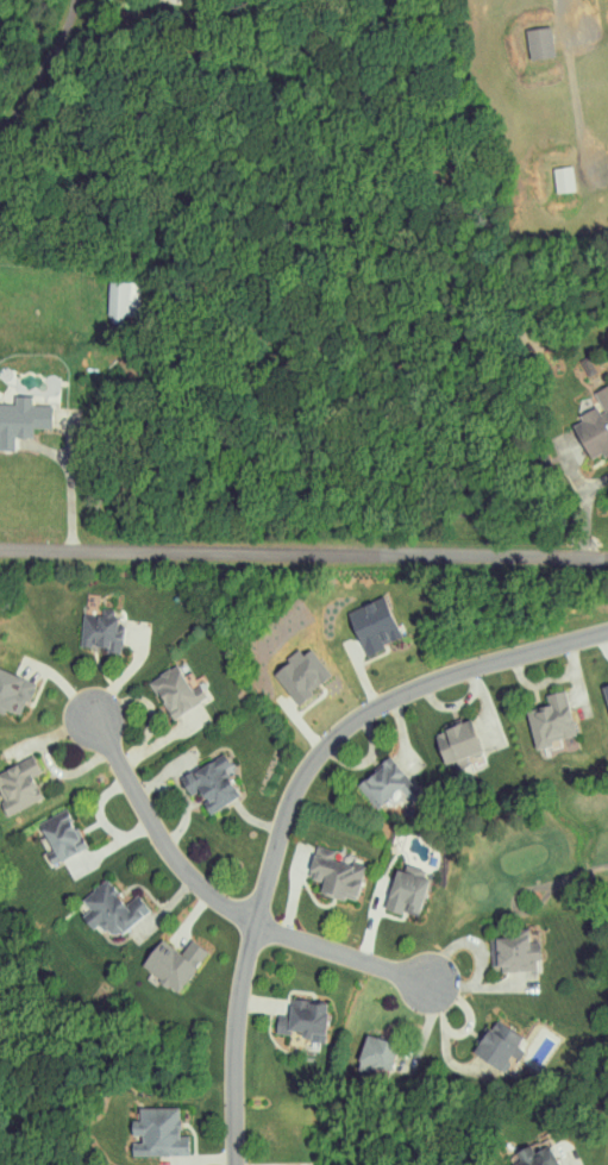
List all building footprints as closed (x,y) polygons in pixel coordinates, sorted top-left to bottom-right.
[(513,53),(538,49),(534,19),(509,23),(513,53)] [(540,186),(558,184),(555,159),(536,162),(540,186)] [(582,398),(561,409),(564,414),(552,421),(569,454),(583,446),(584,448),(607,436),(607,391),(599,374),(576,386),(582,398)] [(16,431),(16,422),(33,422),(33,398),(14,399),(14,390),(0,390),(0,432),(16,431)] [(326,608),(347,650),(389,630),(368,588),(326,608)] [(65,608),(63,642),(101,645),(104,603),(85,602),(85,609),(65,608)] [(314,672),(295,641),(283,648),(282,645),(254,662),(275,696),(314,672)] [(146,711),(186,696),(179,679),(167,684),(158,661),(131,672),(146,711)] [(607,709),(607,665),(606,665),(607,674),(584,679),(590,712),(607,709)] [(4,711),(16,677),(0,671),(0,710),(4,711)] [(508,703),(515,743),(534,740),(532,733),(557,729),(549,684),(528,688),(530,699),(508,703)] [(457,712),(411,726),(421,758),(467,744),(457,712)] [(187,797),(196,791),(203,803),(201,804),(206,813),(238,796),(226,774),(230,772),(220,754),(177,778),(187,797)] [(42,798),(33,780),(40,776),(30,756),(0,771),(0,779),(4,786),(0,788),(0,802),(7,815),(42,798)] [(385,758),(355,785),(374,808),(396,789),(406,801),(415,793),(385,758)] [(49,852),(45,854),(48,863),(83,849),(67,809),(37,822),(49,852)] [(317,894),(356,901),(363,864),(310,853),(305,878),(319,881),(317,894)] [(426,879),(394,870),(382,910),(399,915),(400,911),(415,916),(426,879)] [(88,910),(79,917),(89,930),(98,923),(110,939),(148,910),(136,894),(125,903),(106,879),(80,899),(88,910)] [(491,967),(500,966),(500,972),(537,970),(536,942),(527,942),(526,932),(489,933),(491,967)] [(206,952),(190,940),(180,953),(160,939),(140,966),(176,993),(206,952)] [(274,1032),(299,1033),(298,1040),(322,1041),(324,1002),(289,1000),(288,1015),(275,1015),(274,1032)] [(520,1035),(490,1019),(471,1056),(501,1071),(520,1035)] [(388,1074),(395,1044),(364,1036),(356,1066),(388,1074)] [(179,1107),(132,1107),(132,1154),(188,1154),(188,1136),(179,1136),(179,1107)] [(548,1146),(524,1158),(520,1150),(506,1157),(510,1164),(557,1164),(548,1146)]
